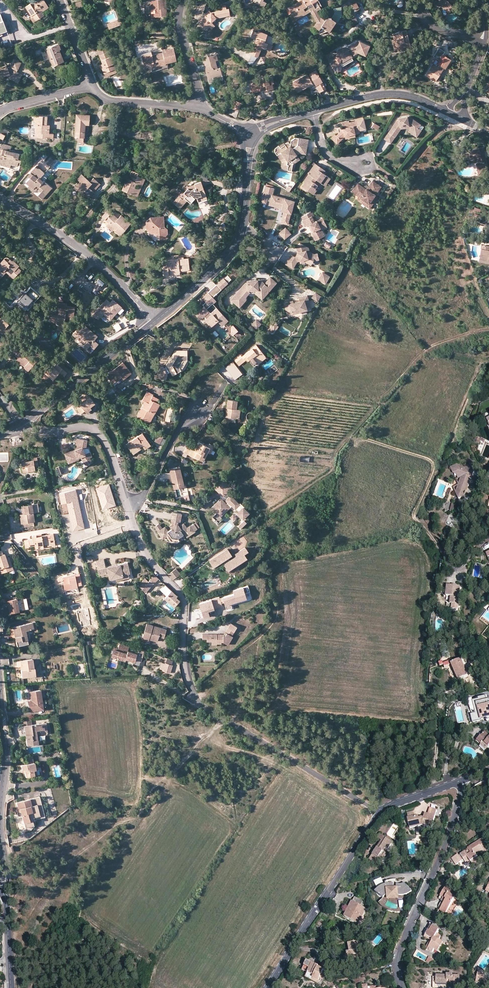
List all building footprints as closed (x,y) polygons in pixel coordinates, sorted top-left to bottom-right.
[(35,2),(31,5),(30,3),(25,7),(31,17),(30,18),(33,22),(44,15),(41,12),(48,7),(43,0),(39,0),(35,2)] [(165,0),(153,0),(150,0),(150,1),(142,1),(141,3),(141,6),(143,8),(144,8),(144,13),(146,14),(152,14),(152,17),(167,15),(165,0)] [(292,13),(307,5),(311,12),(316,22),(314,26),(319,30),(321,27),(329,32),(336,22),(332,20),(328,17),(326,20),(322,19),(316,9),(320,7),(318,5),(320,4),(318,0),(303,0),(303,1),(300,3),(299,2),(288,8),(291,14),(292,13)] [(440,2),(439,4),(435,7),(438,10),(442,7),(443,5),(450,12),(454,8),(451,5),(457,0),(438,0),(440,2)] [(74,3),(75,9),(85,7),(84,1),(74,3)] [(296,20),(311,12),(307,5),(292,13),(296,20)] [(448,14),(450,12),(443,5),(442,7),(448,14)] [(205,15),(198,21),(206,30),(209,27),(212,29),(215,26),(212,22),(216,18),(230,16),(228,9),(226,9),(226,6),(219,7),(220,11),(211,13),(206,17),(205,15)] [(108,25),(109,31),(123,27),(121,21),(108,25)] [(392,34),(394,39),(395,39),(397,47),(410,44),(406,30),(392,34)] [(258,33),(253,31),(253,32),(251,36),(250,37),(255,39),(254,43),(255,44),(251,54),(258,57),(262,47),(270,50),(272,46),(264,42),(267,34),(259,31),(258,33)] [(411,47),(410,44),(397,47),(395,39),(394,39),(392,40),(394,49),(398,51),(411,47)] [(341,64),(352,58),(356,56),(355,56),(359,54),(360,54),(367,56),(370,46),(360,43),(359,44),(357,44),(348,48),(347,51),(343,49),(338,51),(338,57),(336,58),(334,55),(328,58),(333,68),(337,66),(338,64),(340,63),(341,64)] [(63,61),(59,50),(57,50),(54,45),(46,48),(47,50),(46,51),(52,65),(63,61)] [(97,50),(103,64),(104,68),(102,68),(106,78),(117,73),(106,46),(97,50)] [(176,61),(173,48),(163,50),(163,53),(152,55),(151,53),(142,55),(144,65),(150,63),(152,68),(159,66),(160,69),(162,69),(164,68),(166,68),(165,64),(167,63),(176,61)] [(439,48),(438,49),(436,52),(435,53),(442,57),(444,54),(446,52),(439,48)] [(442,57),(435,53),(434,56),(439,60),(436,65),(433,63),(427,73),(437,79),(444,68),(446,69),(452,59),(444,54),(442,57)] [(208,76),(208,79),(210,82),(215,81),(214,80),(223,77),(221,68),(218,69),(216,61),(218,61),(217,55),(212,57),(211,55),(202,58),(208,76)] [(354,61),(352,58),(341,64),(343,67),(354,61)] [(21,63),(13,59),(8,67),(7,67),(6,66),(0,67),(0,77),(10,75),(11,75),(10,78),(15,81),(16,79),(19,80),(22,75),(17,72),(15,72),(16,70),(17,71),(21,63)] [(307,75),(292,83),(297,92),(313,84),(312,83),(314,82),(319,92),(326,88),(316,70),(309,74),(310,75),(308,76),(307,75)] [(436,82),(437,79),(427,73),(426,75),(436,82)] [(259,80),(253,81),(254,83),(252,83),(253,89),(260,87),(263,87),(264,91),(273,89),(272,84),(271,81),(273,81),(272,75),(259,78),(259,80)] [(242,103),(234,101),(232,109),(239,111),(242,103)] [(75,137),(78,138),(83,138),(84,124),(89,124),(89,116),(76,115),(75,137)] [(35,125),(35,133),(42,134),(42,138),(53,139),(53,134),(49,134),(49,126),(48,125),(48,122),(47,121),(47,117),(34,116),(33,125),(35,125)] [(409,116),(398,117),(393,125),(387,133),(393,138),(397,133),(396,132),(400,127),(408,125),(408,127),(409,127),(415,131),(418,128),(420,124),(409,116)] [(348,121),(341,122),(342,128),(340,128),(340,130),(339,131),(338,133),(336,135),(340,139),(344,135),(353,133),(353,131),(358,130),(364,128),(362,119),(349,122),(348,121)] [(408,125),(400,127),(396,132),(397,133),(400,129),(408,127),(408,125)] [(418,128),(415,131),(409,127),(407,130),(415,136),(420,129),(418,128)] [(393,138),(387,133),(384,138),(390,143),(393,138)] [(336,135),(335,134),(332,137),(338,142),(340,139),(336,135)] [(305,152),(306,146),(299,145),(300,139),(294,138),(290,141),(290,142),(289,143),(289,146),(284,145),(283,143),(278,146),(278,145),(274,147),(273,151),(275,155),(276,155),(280,152),(284,158),(283,164),(285,167),(286,167),(285,170),(290,171),(291,164),(298,160),(295,155),(298,153),(298,151),(305,152)] [(1,155),(3,155),(1,162),(10,165),(17,167),(17,165),(20,165),(22,155),(10,151),(11,146),(1,144),(0,147),(0,149),(2,149),(1,155)] [(470,158),(470,159),(474,158),(477,158),(479,165),(480,175),(488,173),(486,164),(485,164),(485,161),(486,161),(485,156),(484,156),(483,153),(484,153),(483,147),(468,150),(468,152),(464,153),(462,147),(455,148),(457,158),(464,157),(464,159),(470,158)] [(279,168),(285,170),(286,167),(285,167),(283,164),(284,158),(280,152),(276,155),(280,161),(279,168)] [(10,165),(1,162),(3,155),(1,155),(0,158),(0,165),(10,168),(10,165)] [(198,161),(192,160),(190,166),(196,168),(196,167),(203,169),(204,164),(197,162),(198,161)] [(324,170),(314,164),(307,174),(310,176),(308,179),(307,178),(301,186),(312,194),(316,190),(314,189),(316,186),(315,183),(312,181),(314,178),(317,180),(320,179),(320,182),(322,183),(325,184),(329,178),(322,173),(324,170)] [(36,166),(29,174),(31,176),(29,178),(25,183),(28,186),(32,189),(34,187),(37,190),(40,193),(39,195),(43,199),(52,189),(43,181),(39,178),(44,173),(36,166)] [(140,174),(131,170),(129,176),(128,179),(127,178),(121,190),(137,197),(145,179),(139,177),(140,174)] [(89,182),(81,175),(76,180),(79,182),(74,188),(81,194),(84,192),(87,194),(87,193),(92,197),(95,194),(93,192),(99,184),(92,178),(89,182)] [(380,186),(372,180),(369,184),(367,188),(365,189),(357,183),(352,191),(360,197),(368,203),(374,195),(380,186)] [(205,195),(200,182),(194,184),(194,185),(192,186),(192,187),(189,188),(189,187),(184,193),(182,191),(174,201),(172,199),(170,201),(173,203),(179,208),(186,200),(190,203),(195,198),(196,199),(205,195)] [(282,221),(288,223),(294,201),(273,195),(272,197),(269,196),(269,193),(273,194),(275,188),(266,186),(262,201),(267,203),(268,199),(271,200),(270,204),(283,207),(283,208),(284,210),(287,211),(286,217),(283,216),(282,221)] [(377,197),(374,195),(368,203),(360,197),(358,200),(369,208),(377,197)] [(101,217),(109,223),(115,228),(113,230),(120,236),(130,224),(121,216),(118,219),(107,210),(101,217)] [(315,240),(323,236),(319,230),(327,226),(322,218),(316,221),(314,222),(313,220),(315,219),(312,212),(312,211),(306,214),(301,216),(303,220),(302,221),(305,227),(308,226),(309,225),(311,228),(312,228),(313,230),(311,232),(315,240)] [(163,216),(149,217),(145,222),(146,230),(151,229),(151,234),(155,234),(159,234),(161,235),(160,239),(166,238),(167,234),(167,229),(164,227),(163,216)] [(112,232),(113,230),(115,228),(109,223),(106,226),(112,232)] [(327,228),(327,226),(319,230),(323,236),(324,235),(322,231),(327,228)] [(285,228),(279,233),(284,239),(290,234),(285,228)] [(319,264),(320,258),(316,258),(312,255),(311,251),(303,246),(298,249),(299,255),(301,255),(301,257),(300,258),(297,258),(295,259),(290,256),(285,263),(292,268),(297,261),(299,261),(300,263),(305,262),(305,259),(309,260),(313,264),(319,264)] [(164,276),(169,275),(168,272),(179,270),(189,269),(188,259),(183,259),(183,257),(178,258),(178,259),(165,260),(166,266),(163,266),(164,276)] [(6,267),(11,272),(12,271),(16,274),(20,270),(17,267),(18,265),(13,260),(12,261),(9,258),(8,258),(7,258),(6,258),(5,258),(4,258),(4,259),(3,259),(0,263),(0,274),(6,267)] [(16,274),(12,271),(11,272),(6,267),(0,274),(0,278),(1,279),(6,272),(13,279),(16,274)] [(325,283),(330,276),(323,272),(318,279),(325,283)] [(262,284),(256,279),(246,280),(246,282),(244,282),(230,298),(238,306),(244,299),(244,296),(245,296),(242,293),(243,292),(244,293),(248,288),(252,288),(258,293),(260,292),(264,295),(275,282),(269,276),(263,283),(262,284)] [(227,282),(223,278),(216,284),(207,292),(208,292),(202,297),(205,302),(206,302),(203,305),(204,306),(201,309),(199,308),(194,313),(199,319),(203,316),(206,319),(205,320),(211,325),(216,320),(220,324),(223,321),(224,322),(227,320),(216,307),(210,312),(206,308),(215,300),(212,297),(221,289),(220,288),(227,282)] [(30,287),(18,299),(25,306),(30,300),(33,302),(40,295),(30,287)] [(258,293),(252,288),(248,288),(244,293),(243,292),(242,293),(245,296),(248,291),(253,291),(261,298),(264,295),(260,292),(258,293)] [(315,293),(311,298),(316,301),(320,296),(315,293)] [(307,295),(298,297),(299,301),(292,302),(289,303),(288,302),(283,303),(285,310),(290,309),(291,313),(306,310),(304,305),(309,304),(307,295)] [(18,299),(16,302),(26,310),(33,302),(30,300),(25,306),(18,299)] [(49,322),(58,323),(63,323),(64,318),(72,319),(74,306),(66,305),(67,303),(63,303),(63,300),(57,300),(56,306),(53,306),(52,308),(49,308),(48,313),(46,313),(45,319),(49,320),(49,322)] [(1,334),(7,333),(11,328),(7,325),(8,324),(3,320),(4,318),(2,319),(0,317),(0,333),(1,334)] [(273,320),(269,328),(273,330),(277,323),(273,320)] [(79,326),(72,335),(86,348),(85,349),(90,353),(97,344),(93,340),(94,339),(82,329),(79,326)] [(84,326),(82,329),(94,339),(96,336),(84,326)] [(50,330),(48,335),(54,339),(57,334),(50,330)] [(14,356),(17,358),(24,364),(23,366),(28,370),(36,360),(21,347),(22,345),(19,343),(12,352),(14,353),(15,354),(14,356)] [(239,365),(246,360),(248,358),(250,360),(253,364),(265,355),(256,344),(243,355),(241,353),(234,358),(239,365)] [(187,360),(187,350),(175,350),(167,365),(172,375),(182,371),(187,360)] [(266,357),(265,355),(253,364),(255,366),(266,357)] [(15,360),(23,366),(24,364),(17,358),(15,360)] [(113,383),(116,380),(122,376),(123,379),(131,373),(123,362),(107,374),(113,383)] [(47,368),(43,372),(48,376),(50,378),(52,380),(59,372),(61,369),(55,364),(53,367),(51,366),(49,369),(47,368)] [(167,374),(163,366),(158,366),(156,371),(162,380),(166,378),(167,374)] [(95,403),(86,391),(76,399),(80,404),(76,407),(81,413),(85,410),(90,406),(95,403)] [(153,394),(147,391),(143,399),(145,401),(138,416),(150,422),(160,404),(157,402),(151,399),(153,396),(153,394)] [(236,408),(238,400),(228,399),(226,416),(239,418),(240,409),(236,408)] [(150,444),(143,433),(126,444),(133,453),(142,448),(141,446),(142,445),(145,448),(150,444)] [(155,440),(161,443),(164,437),(158,434),(155,440)] [(84,452),(81,447),(85,447),(85,439),(75,438),(74,446),(76,446),(78,450),(75,451),(74,450),(64,454),(69,463),(78,459),(78,457),(81,455),(85,464),(92,461),(89,456),(92,455),(89,450),(84,452)] [(205,451),(208,446),(199,442),(196,446),(194,450),(192,449),(191,449),(187,446),(184,452),(197,459),(198,458),(203,461),(208,452),(205,451)] [(209,443),(208,446),(205,451),(208,452),(210,453),(214,446),(209,443)] [(39,467),(37,457),(33,458),(34,460),(27,461),(27,458),(21,459),(24,473),(28,472),(28,469),(35,468),(39,467)] [(61,464),(54,467),(58,474),(64,471),(61,464)] [(455,470),(458,471),(461,477),(456,493),(459,499),(465,496),(463,492),(465,488),(468,486),(473,471),(470,465),(468,467),(464,469),(464,468),(456,465),(455,466),(454,469),(455,470)] [(183,482),(179,467),(170,469),(173,484),(183,482)] [(232,487),(225,480),(216,488),(223,496),(232,487)] [(226,499),(226,500),(228,502),(227,503),(225,501),(221,498),(211,507),(216,512),(212,516),(219,523),(223,519),(220,516),(232,505),(235,509),(236,508),(239,511),(237,512),(243,518),(249,513),(243,507),(244,506),(241,502),(239,503),(231,495),(226,499)] [(35,504),(24,505),(25,514),(23,514),(21,514),(23,527),(34,526),(33,521),(35,521),(34,513),(36,512),(35,504)] [(179,518),(179,513),(173,512),(171,521),(172,521),(172,524),(173,526),(171,528),(168,531),(165,527),(162,528),(158,531),(158,532),(161,536),(164,534),(166,537),(167,536),(170,535),(172,537),(178,539),(179,538),(184,534),(183,533),(185,532),(187,536),(194,531),(190,525),(186,528),(182,523),(178,526),(177,525),(178,522),(179,523),(180,518),(179,518)] [(55,545),(53,534),(42,536),(42,534),(32,536),(33,539),(25,540),(26,548),(29,547),(29,546),(34,545),(37,544),(37,546),(43,545),(48,545),(48,546),(55,545)] [(181,541),(179,538),(178,539),(172,537),(170,535),(167,536),(171,541),(178,543),(181,541)] [(228,549),(210,561),(214,567),(223,561),(224,560),(226,563),(225,564),(230,571),(248,559),(245,555),(249,552),(247,548),(237,555),(238,557),(231,561),(229,558),(230,557),(228,555),(231,553),(228,549)] [(1,569),(3,573),(10,570),(9,566),(11,565),(9,557),(6,558),(4,554),(3,554),(2,551),(0,552),(0,569),(1,569)] [(130,573),(128,562),(106,567),(104,559),(96,561),(100,576),(108,575),(109,577),(109,578),(110,579),(111,579),(116,578),(116,580),(129,577),(128,573),(130,573)] [(168,574),(172,580),(181,574),(179,571),(178,572),(176,568),(168,573),(168,574)] [(159,579),(154,574),(149,580),(154,584),(159,579)] [(77,585),(76,576),(68,578),(67,576),(63,577),(65,590),(71,589),(71,587),(77,585)] [(149,588),(152,585),(148,581),(145,578),(142,581),(149,588)] [(142,581),(139,585),(145,592),(148,589),(149,588),(142,581)] [(458,608),(460,586),(448,584),(446,595),(451,595),(451,602),(453,602),(452,608),(458,608)] [(217,597),(197,604),(199,612),(196,613),(198,618),(207,615),(205,610),(219,606),(218,603),(221,602),(224,610),(229,608),(228,603),(244,598),(242,593),(247,591),(245,586),(230,590),(231,594),(217,599),(217,597)] [(177,596),(171,591),(164,598),(174,607),(179,601),(176,597),(177,596)] [(19,612),(17,599),(7,601),(9,613),(19,612)] [(34,629),(32,623),(13,627),(18,646),(27,644),(27,640),(28,640),(27,634),(34,633),(33,629),(34,629)] [(237,626),(231,623),(228,628),(235,631),(237,626)] [(164,638),(166,630),(146,624),(143,637),(149,639),(157,641),(159,636),(164,638)] [(234,635),(233,635),(235,631),(228,628),(226,632),(225,634),(202,635),(201,639),(206,640),(206,642),(211,642),(211,645),(212,645),(212,648),(215,648),(215,645),(221,645),(221,643),(222,643),(224,644),(227,646),(234,635)] [(114,650),(112,656),(125,660),(126,659),(134,661),(137,654),(128,651),(123,650),(122,652),(118,651),(114,650)] [(165,663),(161,662),(159,669),(170,672),(174,660),(167,658),(165,663)] [(468,676),(461,659),(451,663),(458,680),(468,676)] [(34,676),(32,660),(21,661),(22,666),(21,667),(22,677),(34,676)] [(30,692),(31,701),(32,704),(28,704),(29,711),(43,709),(40,690),(30,692)] [(488,695),(479,698),(480,699),(473,701),(476,713),(473,714),(472,714),(474,722),(483,720),(482,717),(487,716),(488,718),(488,720),(488,719),(488,699),(488,695)] [(476,713),(473,701),(473,699),(467,701),(473,714),(476,713)] [(47,733),(45,724),(28,726),(24,726),(27,745),(37,744),(36,735),(47,733)] [(485,732),(481,736),(477,740),(482,745),(485,743),(488,746),(488,735),(485,732)] [(34,765),(32,756),(26,757),(27,764),(20,765),(21,770),(23,770),(25,777),(36,775),(40,774),(38,764),(34,765)] [(19,811),(22,811),(23,813),(21,814),(21,815),(24,828),(33,826),(33,827),(37,824),(36,819),(44,817),(40,797),(16,802),(19,811)] [(437,809),(430,807),(428,814),(435,815),(437,809)] [(435,815),(428,814),(427,818),(424,817),(422,816),(419,817),(419,815),(416,815),(415,811),(408,813),(409,817),(408,818),(410,828),(422,825),(432,828),(435,815)] [(393,841),(380,833),(377,837),(381,840),(370,859),(377,865),(381,859),(383,861),(388,854),(386,852),(393,841)] [(483,838),(470,846),(468,848),(468,849),(459,855),(458,854),(452,858),(456,864),(464,859),(467,864),(472,861),(476,868),(483,864),(477,855),(484,850),(485,852),(488,849),(488,848),(483,838)] [(379,881),(372,885),(376,891),(382,887),(379,881)] [(403,883),(396,884),(396,887),(393,887),(393,884),(391,885),(389,885),(388,885),(385,886),(383,887),(381,888),(380,889),(378,890),(377,892),(376,893),(375,894),(383,899),(389,895),(390,897),(402,895),(403,895),(404,895),(406,894),(407,893),(409,892),(410,891),(411,890),(403,883)] [(459,900),(461,896),(446,887),(441,896),(443,897),(441,901),(445,903),(440,910),(445,914),(455,898),(459,900)] [(359,923),(367,908),(361,905),(363,901),(355,897),(345,916),(359,923)] [(437,934),(439,930),(431,925),(428,930),(429,930),(425,937),(430,940),(426,948),(433,952),(435,949),(439,951),(443,943),(439,940),(441,936),(437,934)] [(362,949),(361,941),(349,943),(350,951),(347,951),(348,956),(348,961),(359,960),(359,954),(358,950),(360,949),(362,949)] [(302,969),(308,972),(312,963),(307,960),(302,969)] [(319,967),(312,963),(308,972),(306,977),(312,980),(313,978),(319,981),(320,979),(328,982),(330,977),(327,975),(317,971),(319,967)] [(459,975),(453,975),(453,974),(446,974),(447,975),(437,975),(437,977),(433,977),(434,987),(444,987),(444,986),(447,985),(447,984),(450,984),(450,987),(459,987),(459,975)]
